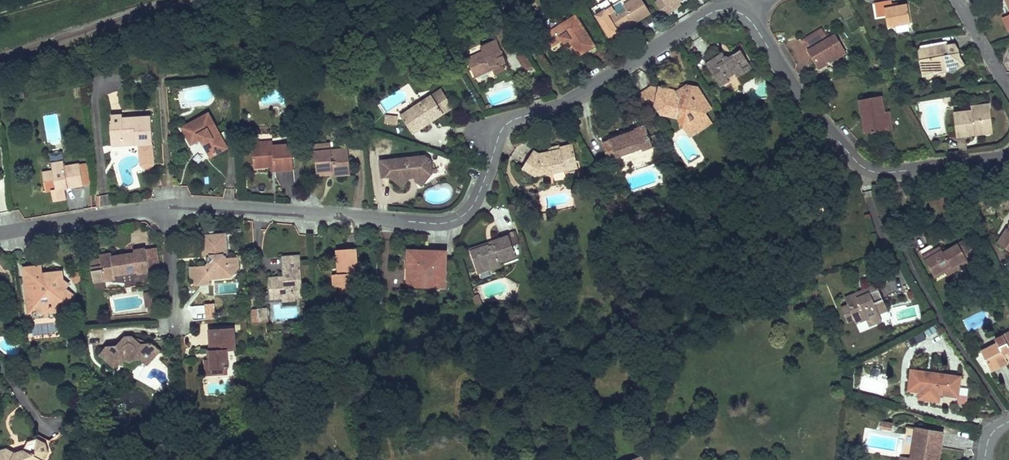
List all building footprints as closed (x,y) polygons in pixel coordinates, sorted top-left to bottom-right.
[(607,16),(617,32),(636,20),(637,22),(643,18),(650,14),(642,0),(632,0),(614,11),(607,16)] [(669,9),(674,6),(680,3),(680,0),(663,0),(669,9)] [(893,1),(884,3),(888,27),(912,23),(911,13),(910,5),(899,7),(894,8),(893,5),(893,1)] [(611,6),(604,11),(607,16),(614,11),(611,6)] [(575,14),(542,35),(550,49),(561,42),(563,45),(568,41),(577,56),(584,52),(595,45),(575,14)] [(636,20),(617,32),(619,34),(638,23),(637,22),(636,20)] [(506,36),(503,29),(494,32),(497,39),(480,46),(481,51),(467,57),(475,77),(483,73),(490,70),(489,67),(501,62),(503,65),(505,63),(505,60),(503,54),(512,50),(506,36)] [(821,29),(801,40),(811,56),(819,70),(846,54),(835,35),(827,39),(821,29)] [(918,52),(920,61),(925,60),(927,70),(929,72),(947,69),(949,72),(953,73),(965,65),(960,58),(959,50),(955,44),(948,45),(947,44),(920,48),(918,52)] [(716,58),(706,64),(721,88),(729,82),(728,79),(735,74),(738,78),(753,69),(741,50),(729,57),(727,56),(725,57),(723,53),(716,58)] [(522,51),(515,56),(525,73),(533,68),(522,51)] [(925,60),(920,61),(921,65),(921,74),(923,76),(941,73),(949,72),(947,69),(929,72),(927,70),(925,60)] [(501,62),(489,67),(490,70),(503,65),(501,62)] [(20,99),(30,97),(27,82),(17,84),(20,99)] [(654,85),(641,94),(651,110),(658,105),(662,88),(654,85)] [(692,120),(689,122),(695,132),(711,122),(705,111),(710,108),(697,87),(690,85),(684,89),(687,93),(682,97),(679,92),(675,95),(672,94),(673,90),(667,89),(662,88),(658,105),(662,112),(678,116),(680,107),(688,109),(691,114),(689,115),(692,120)] [(813,86),(810,89),(813,93),(812,94),(813,97),(818,93),(813,86)] [(441,89),(432,96),(435,101),(445,94),(441,89)] [(400,116),(412,134),(438,118),(454,108),(445,94),(435,101),(432,96),(400,116)] [(881,97),(859,100),(861,116),(864,115),(865,119),(862,120),(864,128),(865,135),(887,131),(885,121),(890,120),(889,112),(884,113),(881,97)] [(680,107),(678,116),(690,135),(695,132),(689,122),(692,120),(689,115),(691,114),(688,109),(680,107)] [(994,131),(992,109),(973,111),(955,113),(955,115),(957,139),(967,138),(976,137),(975,133),(994,131)] [(229,148),(209,113),(184,128),(193,145),(201,140),(204,138),(207,143),(204,144),(212,158),(229,148)] [(138,145),(139,144),(152,143),(154,143),(152,116),(124,118),(124,114),(113,114),(113,122),(110,125),(111,141),(123,140),(125,141),(137,140),(138,145)] [(399,117),(385,115),(384,123),(398,125),(399,117)] [(654,149),(646,125),(636,128),(637,129),(611,138),(611,139),(603,142),(609,160),(643,150),(644,151),(654,149)] [(332,150),(332,142),(315,144),(316,151),(332,150)] [(154,163),(152,143),(139,144),(141,164),(145,168),(150,167),(154,163)] [(292,144),(273,146),(275,166),(275,171),(285,170),(294,170),(292,144)] [(529,158),(522,169),(535,178),(546,174),(547,176),(578,169),(573,144),(560,147),(561,152),(550,154),(550,152),(539,153),(534,150),(529,158)] [(560,145),(549,148),(550,152),(550,154),(561,152),(560,147),(560,145)] [(270,166),(275,166),(273,146),(272,146),(252,147),(253,167),(270,166)] [(818,150),(814,147),(810,153),(815,156),(818,150)] [(332,150),(316,151),(317,171),(333,170),(333,173),(333,175),(343,174),(350,173),(348,149),(332,150)] [(51,163),(64,160),(62,153),(49,155),(51,163)] [(425,154),(387,159),(389,175),(393,179),(408,177),(408,174),(414,174),(414,175),(429,173),(432,171),(431,159),(425,154)] [(389,175),(387,159),(380,160),(382,176),(389,175)] [(65,167),(64,160),(51,163),(52,171),(56,190),(51,191),(53,201),(67,199),(65,188),(65,186),(70,185),(71,187),(83,185),(80,165),(65,167)] [(90,184),(87,163),(80,165),(83,185),(90,184)] [(48,191),(51,191),(56,190),(52,171),(45,173),(48,191)] [(422,183),(425,178),(429,173),(414,175),(414,176),(422,183)] [(408,177),(393,179),(398,182),(401,185),(404,181),(408,177)] [(508,233),(509,235),(512,246),(519,243),(516,231),(508,233)] [(225,256),(228,256),(226,232),(217,233),(205,234),(205,244),(206,255),(208,255),(211,254),(225,253),(225,256)] [(512,246),(509,235),(498,239),(492,241),(493,245),(489,247),(488,245),(472,250),(475,259),(480,258),(483,268),(490,265),(491,270),(501,267),(499,262),(516,257),(512,246)] [(1002,237),(998,243),(1006,248),(1008,243),(1008,241),(1002,237)] [(932,247),(921,253),(934,277),(959,264),(961,268),(978,258),(968,239),(953,247),(945,252),(941,245),(935,248),(933,249),(932,247)] [(493,245),(492,241),(471,247),(472,250),(488,245),(489,247),(493,245)] [(932,243),(920,250),(921,253),(932,247),(933,249),(935,248),(932,243)] [(155,247),(145,248),(148,272),(149,276),(159,274),(155,247)] [(148,272),(145,248),(133,250),(134,253),(124,254),(112,256),(114,275),(137,272),(137,273),(148,272)] [(359,273),(357,248),(348,248),(337,249),(339,274),(334,274),(334,286),(340,286),(355,285),(354,273),(359,273)] [(445,286),(446,250),(422,249),(409,248),(408,285),(445,286)] [(99,259),(101,267),(103,281),(115,279),(114,275),(112,256),(111,253),(99,255),(99,259)] [(225,253),(211,254),(212,261),(208,261),(209,265),(191,266),(192,277),(200,284),(211,283),(210,276),(210,272),(219,271),(224,275),(233,275),(240,267),(239,255),(228,256),(225,256),(225,253)] [(304,294),(300,255),(292,255),(284,256),(286,275),(286,279),(276,279),(277,288),(277,294),(284,294),(285,297),(285,300),(297,300),(296,295),(304,294)] [(491,270),(490,265),(483,268),(480,258),(475,259),(479,273),(491,270)] [(99,259),(90,260),(91,268),(101,267),(99,259)] [(959,264),(934,277),(936,281),(961,268),(959,264)] [(93,282),(103,281),(101,267),(91,268),(93,282)] [(35,268),(24,269),(27,302),(36,301),(41,305),(50,304),(50,308),(60,307),(71,294),(63,288),(66,284),(61,280),(61,273),(49,274),(49,277),(46,278),(47,284),(41,285),(40,274),(39,268),(35,268)] [(360,291),(359,273),(354,273),(355,285),(340,286),(340,293),(360,291)] [(877,285),(861,292),(864,300),(871,297),(870,294),(879,290),(877,285)] [(277,294),(277,288),(271,289),(272,297),(285,297),(284,294),(277,294)] [(861,292),(846,299),(848,305),(855,320),(856,324),(866,320),(869,326),(882,321),(879,314),(888,310),(879,290),(870,294),(871,297),(864,300),(861,292)] [(153,299),(152,291),(145,292),(147,307),(154,306),(153,299)] [(481,302),(478,293),(472,295),(474,302),(481,302)] [(36,301),(27,302),(28,310),(42,308),(41,305),(36,301)] [(848,305),(841,309),(848,323),(855,320),(848,305)] [(929,337),(938,332),(933,326),(925,331),(929,337)] [(211,337),(211,350),(228,348),(237,348),(236,327),(210,329),(211,337)] [(983,351),(991,368),(1007,360),(1006,358),(1008,356),(1008,333),(1003,336),(1005,340),(983,351)] [(139,344),(131,337),(121,338),(115,347),(104,348),(100,352),(103,355),(104,361),(111,368),(115,364),(118,361),(123,360),(127,357),(131,359),(136,359),(139,362),(142,365),(149,358),(148,352),(153,348),(148,343),(143,344),(139,344)] [(115,346),(121,338),(113,342),(104,348),(115,346)] [(228,348),(211,350),(213,368),(230,367),(228,348)] [(293,356),(293,349),(284,349),(284,357),(293,356)] [(139,362),(136,359),(131,359),(127,357),(123,360),(118,361),(115,364),(127,367),(139,362)] [(1007,360),(991,368),(993,372),(1003,367),(1008,364),(1007,360)] [(661,378),(656,363),(648,366),(653,380),(661,378)] [(959,391),(961,378),(913,371),(910,387),(911,387),(922,389),(921,392),(921,393),(921,394),(920,398),(939,401),(940,394),(958,396),(959,391)] [(894,422),(882,421),(881,429),(893,431),(894,422)] [(917,429),(911,459),(914,459),(939,459),(941,450),(944,433),(917,429)] [(51,453),(48,443),(38,438),(34,439),(29,441),(25,450),(18,452),(8,447),(0,449),(0,459),(47,459),(51,453)]
